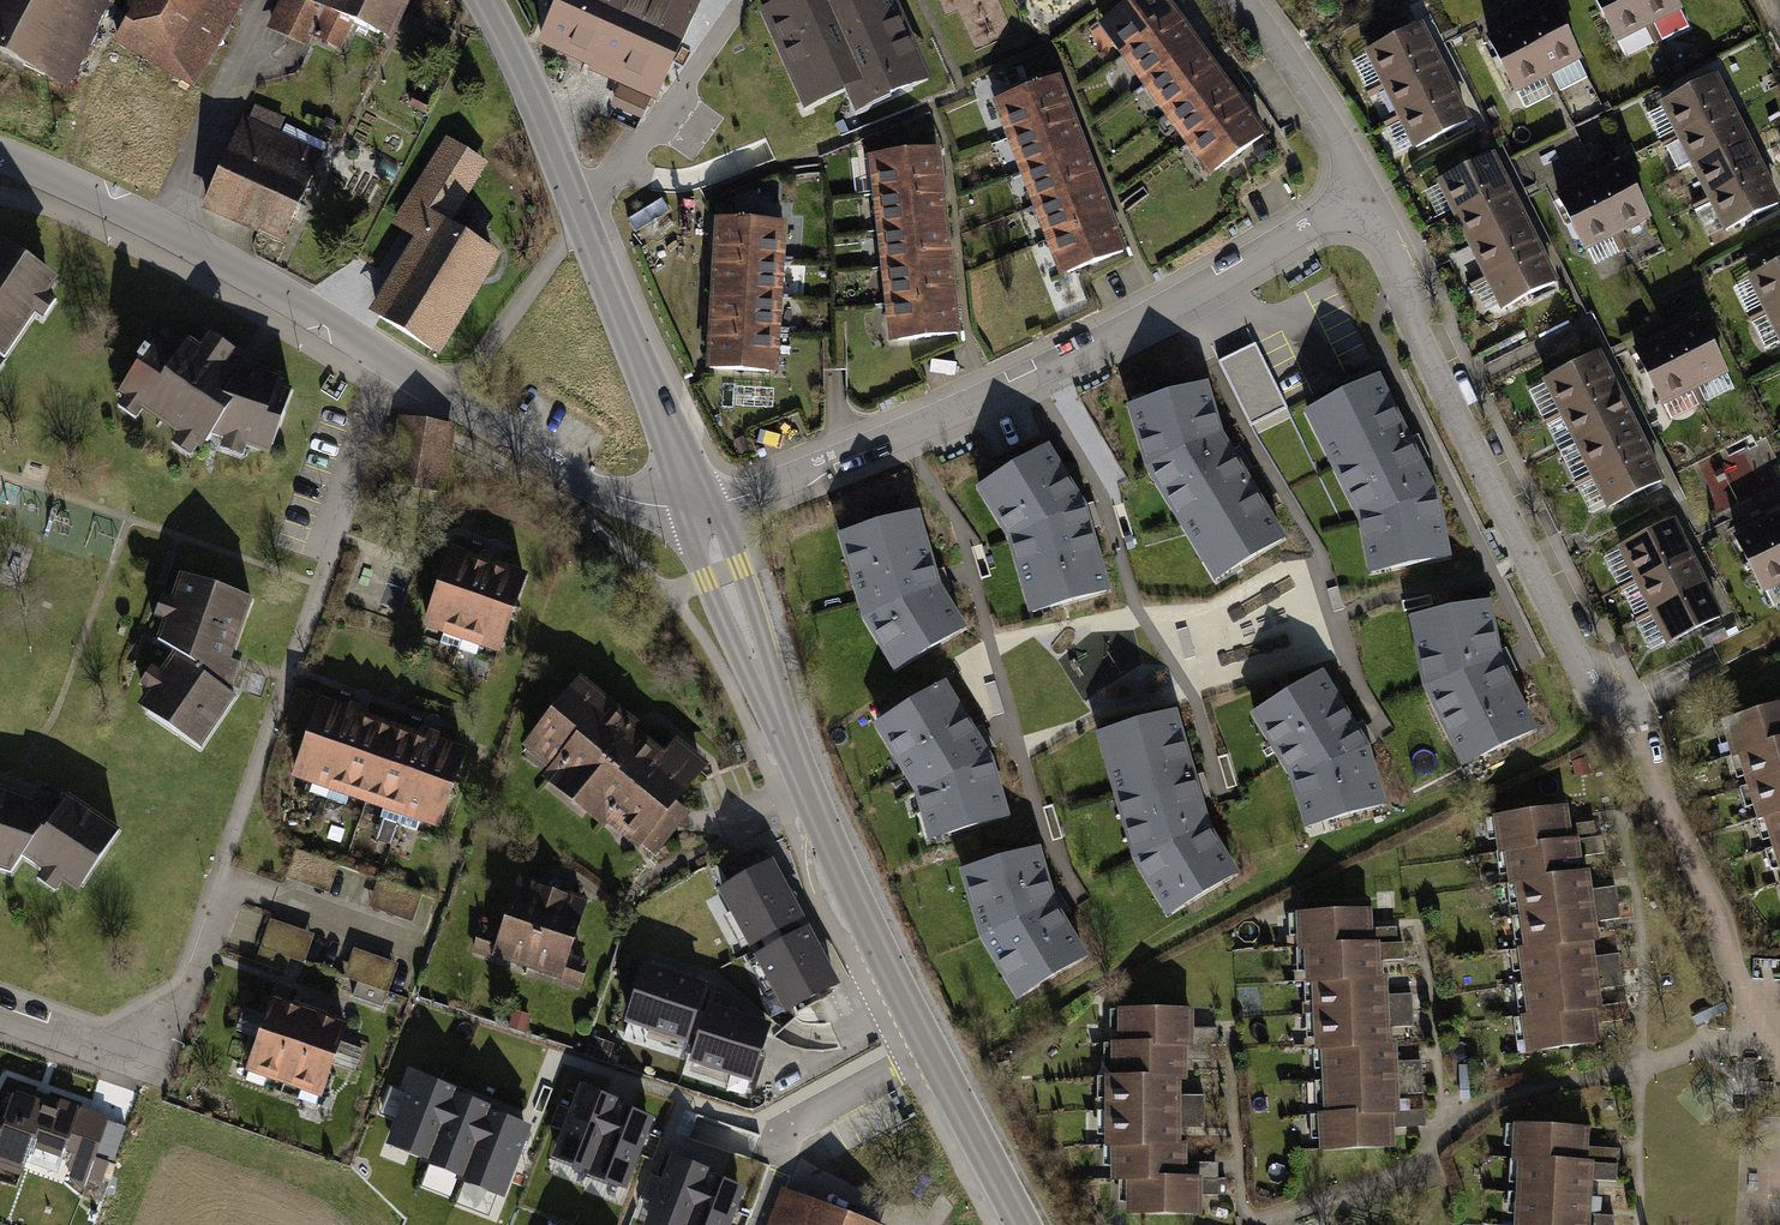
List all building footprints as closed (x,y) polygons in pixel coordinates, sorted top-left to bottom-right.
[(89,31),(24,0),(0,0),(0,53),(62,83),(89,31)] [(89,31),(105,0),(24,0),(89,31)] [(114,41),(194,88),(246,0),(129,0),(125,5),(133,9),(114,41)] [(266,27),(304,45),(309,33),(338,47),(351,20),(389,38),(407,0),(279,0),(266,27)] [(545,50),(651,98),(695,0),(567,0),(545,50)] [(799,108),(842,90),(852,113),(926,80),(891,0),(772,0),(755,7),(799,108)] [(1096,26),(1206,177),(1265,134),(1244,105),(1240,99),(1220,71),(1181,18),(1176,11),(1168,0),(1132,0),(1096,26)] [(1617,42),(1685,6),(1682,0),(1595,0),(1617,42)] [(1558,6),(1488,39),(1515,94),(1585,60),(1558,6)] [(1425,23),(1364,52),(1413,152),(1474,122),(1463,101),(1448,71),(1438,50),(1425,23)] [(1658,102),(1724,233),(1779,205),(1779,197),(1769,174),(1764,165),(1732,102),(1718,73),(1658,102)] [(1059,79),(997,102),(1060,275),(1123,252),(1059,79)] [(243,115),(201,207),(279,243),(321,151),(243,115)] [(403,220),(429,237),(379,316),(431,349),(492,253),(439,220),(478,159),(448,139),(428,171),(433,173),(403,220)] [(941,152),(872,159),(893,343),(961,335),(941,152)] [(1493,159),(1440,187),(1503,307),(1556,279),(1493,159)] [(1627,164),(1560,196),(1586,251),(1653,219),(1627,164)] [(782,226),(718,222),(711,367),(774,370),(782,226)] [(4,359),(34,314),(25,309),(48,276),(0,243),(0,357),(4,359)] [(1749,278),(1779,343),(1779,263),(1749,278)] [(1660,336),(1633,349),(1662,407),(1727,375),(1700,317),(1673,330),(1660,336)] [(157,339),(126,386),(207,442),(219,426),(273,445),(291,392),(248,376),(236,394),(215,379),(233,353),(210,337),(200,352),(188,344),(180,355),(157,339)] [(1255,345),(1219,362),(1250,426),(1285,409),(1255,345)] [(1601,353),(1542,382),(1607,510),(1666,479),(1651,451),(1647,442),(1620,391),(1615,380),(1601,353)] [(1362,522),(1370,576),(1454,560),(1441,496),(1379,374),(1305,411),(1362,522)] [(1209,387),(1130,407),(1146,472),(1215,583),(1285,540),(1223,438),(1209,387)] [(404,426),(392,491),(444,500),(453,445),(417,439),(419,429),(404,426)] [(1049,444),(977,488),(1008,541),(1029,615),(1111,591),(1086,505),(1049,444)] [(919,513),(836,536),(859,621),(893,675),(966,630),(940,589),(919,513)] [(1733,537),(1763,596),(1779,587),(1779,514),(1774,516),(1760,524),(1733,537)] [(1676,520),(1618,549),(1667,647),(1725,619),(1710,589),(1694,556),(1688,545),(1676,520)] [(455,553),(428,625),(497,651),(525,578),(455,553)] [(251,600),(191,579),(175,624),(165,620),(158,641),(175,653),(161,673),(170,680),(148,712),(200,749),(236,697),(229,693),(239,664),(230,661),(251,600)] [(1491,602),(1412,618),(1425,689),(1464,767),(1536,731),(1503,663),(1491,602)] [(1322,658),(1234,707),(1281,779),(1295,837),(1389,811),(1365,727),(1322,658)] [(584,681),(521,755),(641,855),(715,768),(673,732),(661,746),(584,681)] [(944,684),(874,726),(915,794),(928,842),(1008,819),(992,762),(944,684)] [(322,702),(297,774),(440,823),(465,751),(430,739),(358,714),(322,702)] [(1720,721),(1731,757),(1737,755),(1779,741),(1779,702),(1720,721)] [(1175,713),(1100,734),(1132,862),(1168,917),(1236,873),(1209,831),(1175,713)] [(1737,755),(1746,784),(1779,772),(1779,741),(1737,755)] [(1746,784),(1757,819),(1763,817),(1779,812),(1779,772),(1746,784)] [(11,873),(23,857),(43,871),(50,862),(82,884),(119,831),(67,796),(63,803),(34,793),(31,801),(0,790),(0,870),(11,873)] [(1568,803),(1490,813),(1497,851),(1505,850),(1509,884),(1515,884),(1524,945),(1516,946),(1526,1013),(1520,1013),(1526,1051),(1605,1041),(1604,1032),(1603,1024),(1636,1019),(1632,1000),(1602,1005),(1601,997),(1599,989),(1628,986),(1624,953),(1597,956),(1596,949),(1594,941),(1601,941),(1599,931),(1598,921),(1620,919),(1615,885),(1594,889),(1591,878),(1590,869),(1585,869),(1584,862),(1582,856),(1611,851),(1604,818),(1571,824),(1569,813),(1568,803)] [(1763,817),(1772,846),(1779,844),(1779,812),(1763,817)] [(1772,846),(1779,872),(1779,844),(1772,846)] [(1042,848),(959,871),(979,942),(1016,1003),(1090,958),(1058,906),(1042,848)] [(774,861),(716,893),(747,950),(805,918),(774,861)] [(499,931),(490,957),(562,981),(571,956),(590,899),(518,875),(499,931)] [(420,895),(379,879),(369,905),(410,921),(420,895)] [(1368,914),(1295,915),(1296,955),(1307,955),(1308,988),(1326,988),(1330,1150),(1395,1148),(1391,985),(1382,986),(1381,949),(1369,950),(1368,914)] [(312,934),(269,921),(256,962),(283,971),(287,957),(303,962),(312,934)] [(490,957),(499,931),(481,925),(472,952),(490,957)] [(809,927),(753,956),(786,1015),(840,986),(809,927)] [(396,965),(354,950),(345,977),(358,981),(353,996),(382,1006),(396,965)] [(589,962),(571,956),(562,981),(580,987),(589,962)] [(707,985),(642,964),(622,1021),(688,1044),(707,985)] [(273,1003),(249,1070),(318,1096),(343,1029),(273,1003)] [(772,1025),(707,1003),(689,1063),(753,1083),(772,1025)] [(1194,1007),(1110,1006),(1110,1043),(1193,1044),(1226,1044),(1225,1025),(1193,1025),(1194,1007)] [(530,1016),(514,1011),(508,1027),(524,1033),(530,1016)] [(1226,1044),(1110,1043),(1110,1073),(1111,1077),(1181,1078),(1188,1078),(1187,1059),(1226,1060),(1226,1044)] [(1111,1077),(1110,1073),(1103,1073),(1103,1110),(1206,1109),(1206,1094),(1181,1094),(1181,1078),(1111,1077)] [(387,1147),(423,1160),(421,1165),(455,1178),(453,1182),(504,1202),(533,1127),(490,1110),(491,1107),(456,1094),(457,1090),(415,1074),(387,1147)] [(578,1088),(551,1159),(585,1172),(584,1175),(626,1191),(653,1120),(625,1110),(615,1106),(616,1103),(606,1098),(578,1088)] [(68,1149),(84,1107),(62,1099),(59,1106),(40,1098),(17,1089),(0,1132),(0,1182),(16,1189),(26,1161),(58,1174),(68,1149)] [(110,1117),(84,1107),(68,1149),(75,1152),(65,1182),(81,1196),(108,1122),(110,1117)] [(1206,1109),(1103,1110),(1103,1146),(1110,1146),(1181,1142),(1181,1126),(1206,1125),(1206,1109)] [(1590,1125),(1514,1121),(1512,1157),(1518,1157),(1621,1161),(1620,1148),(1590,1146),(1590,1125)] [(126,1128),(108,1122),(81,1196),(103,1204),(117,1165),(113,1164),(126,1128)] [(1181,1142),(1110,1146),(1109,1180),(1125,1180),(1216,1180),(1218,1180),(1218,1162),(1187,1162),(1187,1141),(1181,1142)] [(645,1224),(733,1224),(747,1189),(716,1177),(710,1175),(711,1172),(697,1167),(672,1157),(645,1224)] [(1621,1161),(1518,1157),(1517,1186),(1601,1192),(1601,1180),(1618,1181),(1621,1161)] [(1218,1180),(1125,1180),(1125,1214),(1202,1214),(1202,1195),(1226,1195),(1226,1180),(1218,1180)] [(1517,1186),(1513,1224),(1614,1224),(1614,1215),(1599,1215),(1601,1192),(1517,1186)] [(783,1190),(769,1224),(871,1224),(783,1190)]
